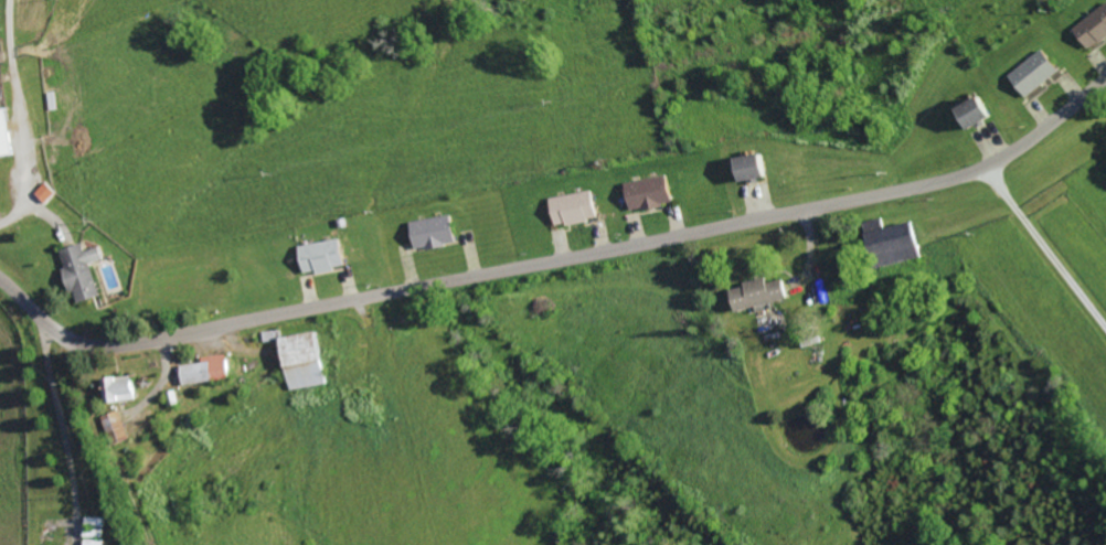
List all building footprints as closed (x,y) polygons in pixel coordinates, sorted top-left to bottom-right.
[(1105,38),(1105,7),(1075,28),(1089,49),(1105,38)] [(1062,71),(1045,49),(1011,77),(1029,98),(1062,71)] [(970,131),(995,119),(984,97),(960,109),(970,131)] [(17,155),(9,108),(0,110),(0,158),(17,155)] [(743,182),(771,179),(768,155),(741,158),(743,182)] [(628,184),(634,213),(676,203),(670,175),(628,184)] [(37,194),(47,204),(59,193),(49,183),(37,194)] [(553,199),(558,228),(601,219),(595,190),(553,199)] [(412,223),(418,252),(458,244),(453,215),(412,223)] [(925,258),(916,222),(886,229),(883,219),(868,223),(879,269),(925,258)] [(302,246),(306,275),(319,273),(348,269),(344,240),(302,246)] [(62,251),(67,268),(65,269),(72,295),(77,293),(80,304),(103,297),(94,264),(108,260),(104,247),(87,252),(85,245),(62,251)] [(784,280),(768,284),(767,279),(732,289),(738,313),(789,299),(784,280)] [(292,390),(329,385),(322,333),(285,338),(292,390)] [(233,380),(231,355),(204,357),(204,363),(183,366),(185,385),(233,380)] [(110,404),(139,401),(136,376),(107,379),(110,404)] [(103,417),(109,435),(119,432),(122,443),(132,441),(122,411),(103,417)]
